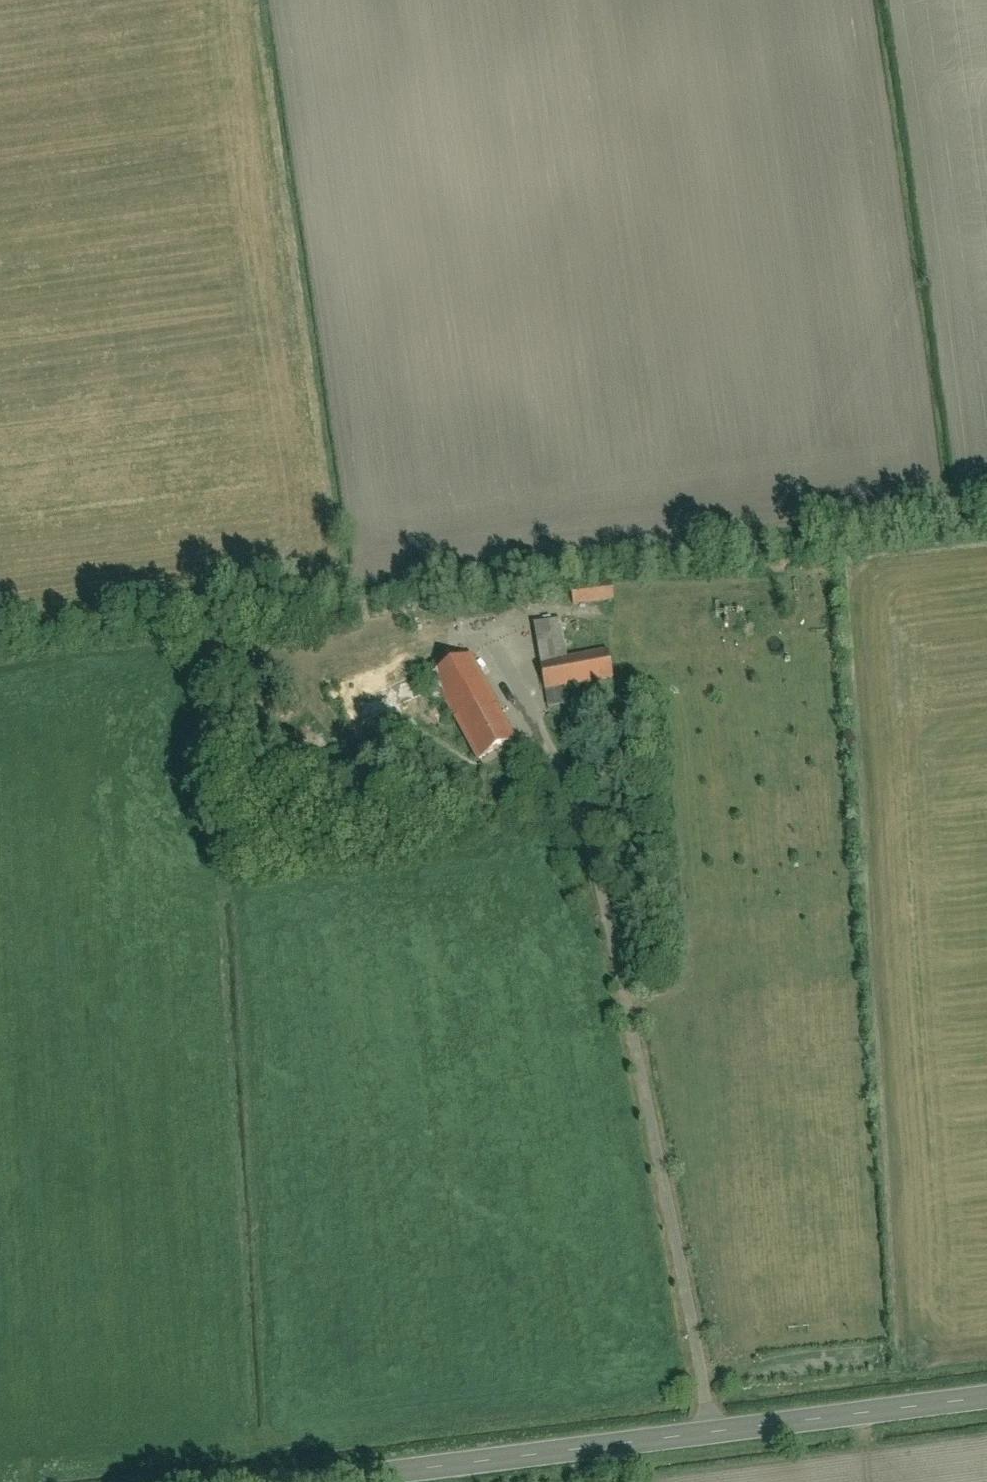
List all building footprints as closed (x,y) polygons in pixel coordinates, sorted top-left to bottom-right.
[(525,634),(540,700),(611,684),(597,618),(525,634)] [(397,623),(396,624),(311,665),(354,755),(437,715),(461,765),(509,742),(464,652),(421,673),(397,623)]
